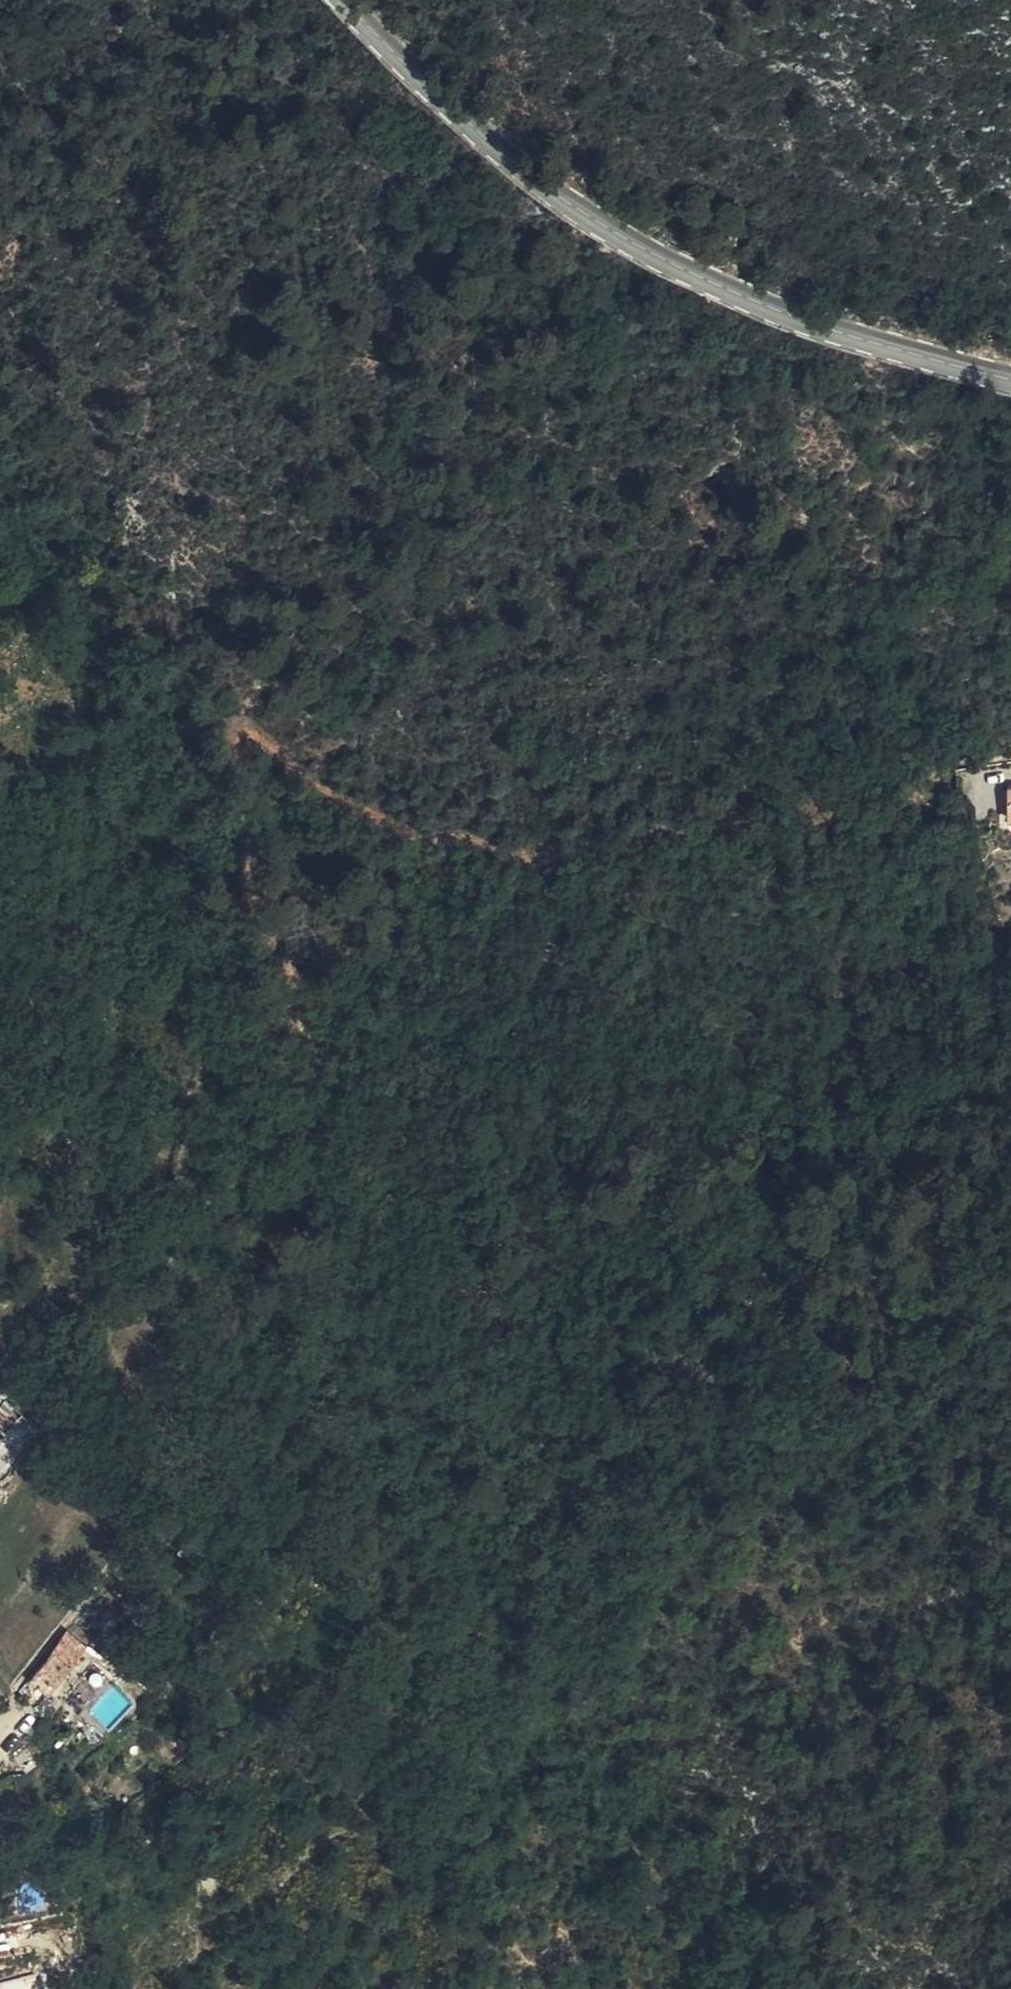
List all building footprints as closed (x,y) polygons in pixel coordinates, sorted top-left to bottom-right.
[(21,1412),(5,1399),(0,1405),(0,1420),(8,1427),(21,1412)] [(41,1429),(21,1412),(8,1427),(0,1436),(0,1477),(41,1429)] [(81,1648),(64,1634),(51,1651),(69,1665),(81,1648)] [(41,1665),(58,1680),(69,1665),(51,1651),(41,1665)] [(48,1692),(58,1680),(41,1665),(31,1677),(48,1692)]
